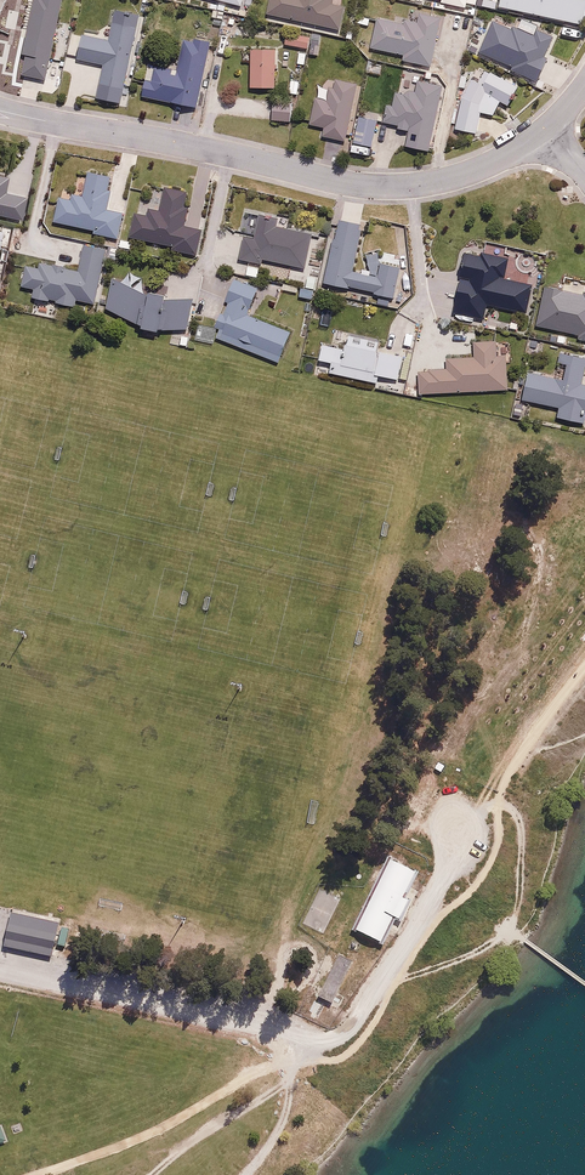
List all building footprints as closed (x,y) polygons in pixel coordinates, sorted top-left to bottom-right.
[(47,79),(63,0),(35,0),(25,52),(27,52),(23,74),(47,79)] [(266,12),(341,29),(346,6),(329,2),(329,0),(269,0),(266,12)] [(500,4),(582,23),(584,11),(584,0),(501,0),(500,4)] [(432,65),(441,21),(417,16),(416,24),(379,16),(373,48),(404,54),(403,59),(432,65)] [(136,27),(112,23),(110,37),(82,32),(77,57),(103,62),(99,83),(124,88),(136,27)] [(481,26),(472,24),(469,35),(479,37),(481,26)] [(286,43),(308,47),(310,34),(288,31),(286,43)] [(197,105),(209,41),(192,38),(192,41),(180,39),(175,69),(148,64),(142,95),(197,105)] [(276,66),(278,66),(278,48),(241,47),(241,57),(251,58),(250,86),(275,87),(276,66)] [(307,51),(297,51),(297,62),(306,63),(307,51)] [(462,94),(456,127),(478,131),(481,110),(494,114),(501,100),(509,103),(520,84),(478,67),(462,94)] [(357,82),(335,78),(333,86),(329,86),(327,97),(315,95),(310,124),(323,126),(322,134),(347,138),(357,82)] [(409,87),(408,92),(395,90),(392,104),(387,103),(385,117),(400,120),(398,126),(409,128),(406,144),(429,148),(441,83),(419,79),(417,88),(409,87)] [(292,100),(274,99),(273,119),(291,120),(292,100)] [(373,143),(377,119),(357,116),(353,140),(373,143)] [(60,199),(56,220),(94,228),(93,233),(120,238),(126,212),(107,208),(110,193),(106,192),(109,176),(88,171),(83,196),(71,194),(69,201),(60,199)] [(22,217),(26,196),(6,192),(10,175),(0,173),(0,213),(22,217)] [(200,228),(184,225),(187,208),(183,207),(187,187),(164,183),(159,209),(147,207),(145,215),(134,213),(130,237),(196,250),(200,228)] [(312,231),(276,224),(278,216),(260,213),(256,236),(244,234),(240,257),(266,262),(267,258),(306,266),(312,231)] [(363,222),(341,218),(338,236),(332,235),(324,280),(376,289),(375,292),(395,295),(401,263),(379,259),(376,274),(355,270),(363,222)] [(32,289),(31,295),(77,306),(79,299),(93,303),(107,247),(84,241),(78,267),(65,264),(66,260),(55,258),(54,263),(40,259),(38,265),(26,262),(21,286),(32,289)] [(142,323),(142,325),(160,329),(160,325),(187,326),(194,296),(166,297),(166,292),(150,290),(150,294),(114,276),(107,307),(142,323)] [(248,313),(259,286),(236,277),(232,285),(230,284),(224,297),(229,299),(227,304),(225,303),(217,323),(223,325),(218,337),(278,361),(290,330),(248,313)] [(544,280),(535,324),(580,333),(579,337),(584,338),(584,288),(544,280)] [(189,333),(180,334),(180,345),(190,344),(189,333)] [(447,366),(419,368),(420,392),(508,388),(507,354),(496,354),(496,337),(473,338),(474,355),(447,356),(447,366)] [(325,343),(321,358),(333,360),(331,370),(377,381),(379,373),(399,378),(403,360),(383,355),(384,350),(338,340),(337,345),(325,343)] [(525,398),(558,405),(555,415),(584,421),(584,381),(583,381),(584,371),(584,354),(569,351),(563,376),(532,369),(525,398)] [(347,930),(375,944),(411,875),(384,860),(347,930)] [(5,917),(0,942),(0,955),(42,963),(50,926),(5,917)] [(352,958),(338,952),(319,996),(333,1003),(352,958)]
